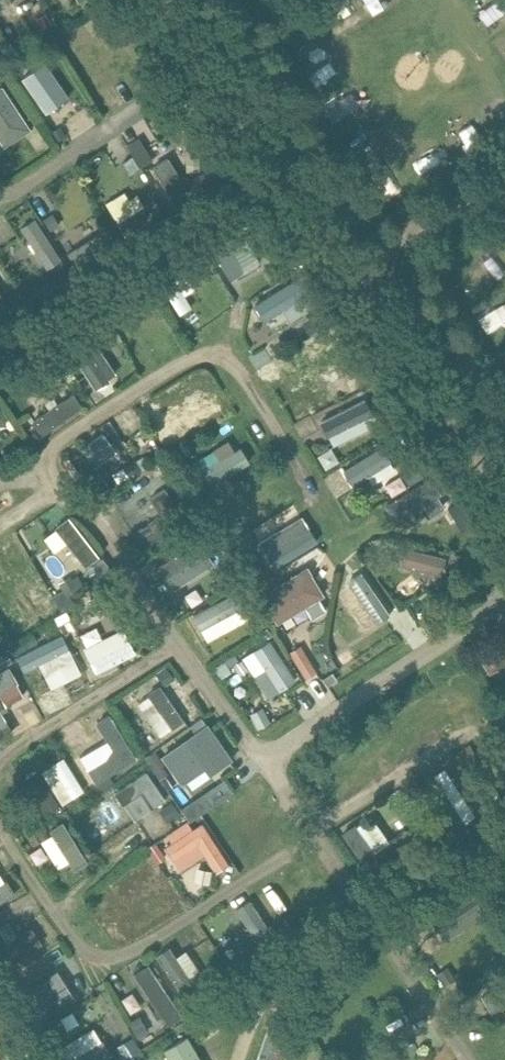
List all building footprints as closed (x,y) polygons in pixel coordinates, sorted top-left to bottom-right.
[(368,8),(378,0),(361,0),(368,8)] [(504,28),(504,0),(496,0),(485,9),(503,30),(504,28)] [(43,64),(22,79),(45,113),(67,98),(43,64)] [(34,131),(9,83),(0,88),(0,139),(4,146),(34,131)] [(345,138),(372,119),(362,104),(334,122),(345,138)] [(458,152),(479,143),(464,107),(443,115),(458,152)] [(413,144),(427,174),(443,166),(429,136),(413,144)] [(169,158),(154,167),(178,207),(228,177),(219,163),(194,178),(179,174),(169,158)] [(229,180),(218,187),(221,193),(232,186),(229,180)] [(106,202),(118,222),(146,206),(139,194),(130,199),(126,191),(106,202)] [(56,226),(48,231),(64,256),(93,238),(76,212),(56,226)] [(228,247),(236,242),(228,229),(207,242),(230,281),(244,273),(228,247)] [(0,295),(0,319),(11,312),(0,295)] [(272,354),(332,319),(320,300),(261,335),(272,354)] [(132,318),(142,337),(154,331),(143,312),(132,318)] [(97,387),(108,380),(83,342),(72,349),(97,387)] [(82,406),(73,394),(33,421),(42,434),(82,406)] [(358,434),(378,424),(366,400),(322,422),(330,436),(353,424),(358,434)] [(106,483),(95,467),(117,451),(104,434),(82,450),(82,449),(69,458),(98,497),(111,488),(106,483)] [(339,497),(372,477),(377,485),(400,471),(384,444),(328,477),(339,497)] [(240,449),(196,477),(206,493),(250,465),(240,449)] [(158,465),(164,474),(173,469),(167,460),(158,465)] [(430,478),(385,505),(396,522),(424,505),(429,514),(443,506),(437,497),(441,495),(430,478)] [(236,502),(251,526),(287,503),(272,479),(236,502)] [(138,532),(147,546),(185,520),(164,490),(150,498),(162,516),(138,532)] [(455,522),(466,515),(459,504),(448,511),(455,522)] [(260,542),(275,567),(316,542),(301,516),(260,542)] [(56,530),(44,539),(55,552),(66,543),(84,567),(98,557),(68,517),(54,528),(56,530)] [(161,564),(176,588),(210,567),(195,543),(161,564)] [(438,555),(400,547),(396,565),(434,573),(438,555)] [(103,557),(92,565),(100,576),(110,568),(103,557)] [(324,596),(308,568),(259,598),(275,624),(306,606),(312,618),(324,611),(317,600),(324,596)] [(72,573),(60,580),(65,589),(68,594),(70,592),(80,586),(84,584),(78,573),(73,575),(72,573)] [(370,573),(342,588),(366,631),(393,616),(370,573)] [(249,620),(234,594),(189,617),(197,631),(199,630),(206,642),(249,620)] [(97,672),(135,653),(124,631),(102,641),(97,629),(82,636),(87,648),(86,649),(97,672)] [(39,645),(33,634),(12,646),(18,657),(39,645)] [(51,688),(79,673),(61,636),(18,658),(23,669),(38,662),(51,688)] [(271,641),(257,651),(267,666),(253,676),(268,698),(296,679),(271,641)] [(335,654),(343,667),(359,657),(350,644),(335,654)] [(504,662),(504,644),(479,660),(487,673),(504,662)] [(225,660),(214,668),(221,679),(232,671),(230,667),(225,660)] [(19,680),(11,666),(0,672),(0,690),(19,680)] [(323,679),(327,685),(336,680),(332,674),(323,679)] [(182,721),(160,689),(138,703),(160,736),(182,721)] [(14,731),(0,707),(0,739),(14,731)] [(108,739),(80,757),(89,771),(96,783),(97,783),(101,788),(112,781),(109,775),(135,759),(109,717),(98,724),(108,739)] [(209,727),(164,757),(173,770),(178,778),(208,757),(217,770),(232,760),(209,727)] [(65,761),(45,773),(65,805),(85,792),(65,761)] [(460,821),(472,815),(442,768),(430,775),(428,771),(416,778),(450,832),(462,824),(460,821)] [(146,774),(116,793),(123,805),(143,791),(154,807),(164,801),(146,774)] [(201,793),(180,808),(189,821),(200,813),(203,811),(210,806),(201,793)] [(74,870),(87,863),(60,821),(49,828),(53,835),(41,842),(58,868),(69,861),(74,870)] [(202,826),(193,832),(188,824),(167,837),(172,845),(166,849),(173,861),(199,844),(217,872),(228,864),(202,826)] [(356,826),(343,835),(371,874),(414,843),(405,831),(389,843),(374,853),(365,839),(356,826)] [(155,843),(150,847),(160,863),(165,859),(155,843)] [(154,887),(141,868),(109,889),(114,898),(118,895),(125,906),(154,887)] [(7,881),(4,884),(0,877),(0,905),(16,895),(7,881)] [(465,882),(410,919),(419,932),(432,923),(439,932),(453,922),(479,905),(480,904),(465,882)] [(218,912),(251,963),(278,945),(246,894),(218,912)] [(39,944),(31,930),(19,938),(9,922),(0,928),(0,970),(39,944)] [(196,993),(168,949),(156,957),(185,1001),(196,993)] [(181,1016),(148,967),(136,975),(169,1024),(181,1016)] [(481,995),(482,997),(490,1013),(504,1004),(504,980),(481,995)] [(65,984),(25,1010),(35,1025),(75,999),(65,984)] [(76,1057),(71,1059),(103,1059),(110,1056),(101,1042),(100,1043),(93,1030),(68,1045),(76,1057)] [(255,1059),(280,1059),(286,1037),(264,1031),(255,1059)] [(166,1049),(173,1059),(207,1059),(191,1034),(166,1049)] [(146,1055),(137,1037),(119,1045),(126,1059),(135,1059),(146,1055)]
